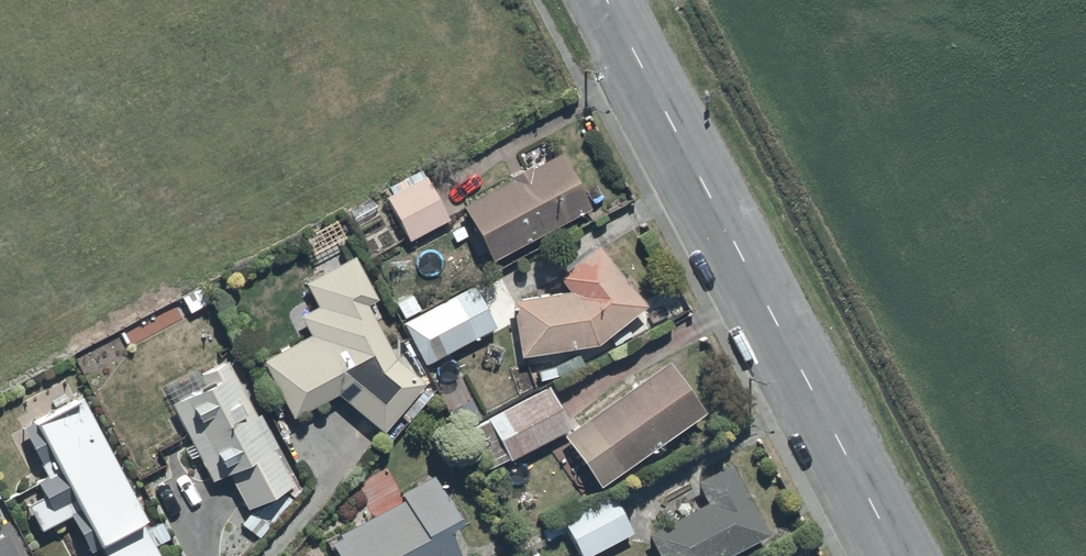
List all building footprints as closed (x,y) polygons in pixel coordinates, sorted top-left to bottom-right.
[(462,210),(489,265),(588,216),(560,160),(462,210)] [(392,196),(385,200),(407,245),(447,224),(421,172),(388,189),(392,196)] [(595,252),(557,284),(568,298),(510,306),(518,362),(595,352),(644,311),(595,252)] [(376,305),(351,261),(304,286),(317,311),(298,321),(309,340),(260,367),(290,423),(336,399),(379,437),(422,389),(394,363),(364,311),(376,305)] [(402,326),(424,368),(492,332),(470,290),(402,326)] [(247,515),(240,528),(257,541),(287,503),(282,499),(290,489),(272,456),(276,454),(256,417),(254,418),(227,366),(200,380),(206,390),(169,409),(210,486),(227,477),(247,515)] [(701,419),(666,368),(562,441),(598,492),(701,419)] [(568,433),(545,390),(462,435),(484,475),(507,462),(508,465),(568,433)] [(98,555),(160,555),(159,554),(171,548),(160,527),(147,534),(80,404),(22,434),(47,482),(36,487),(43,502),(27,511),(39,536),(69,521),(87,555),(92,555),(97,553),(98,555)] [(646,540),(654,555),(736,555),(766,540),(729,471),(695,489),(706,508),(646,540)] [(402,504),(338,538),(340,542),(330,547),(333,555),(453,555),(445,539),(456,534),(432,483),(399,498),(402,504)] [(577,555),(594,555),(629,537),(609,497),(560,523),(577,555)] [(6,526),(0,529),(0,555),(22,555),(6,526)]
